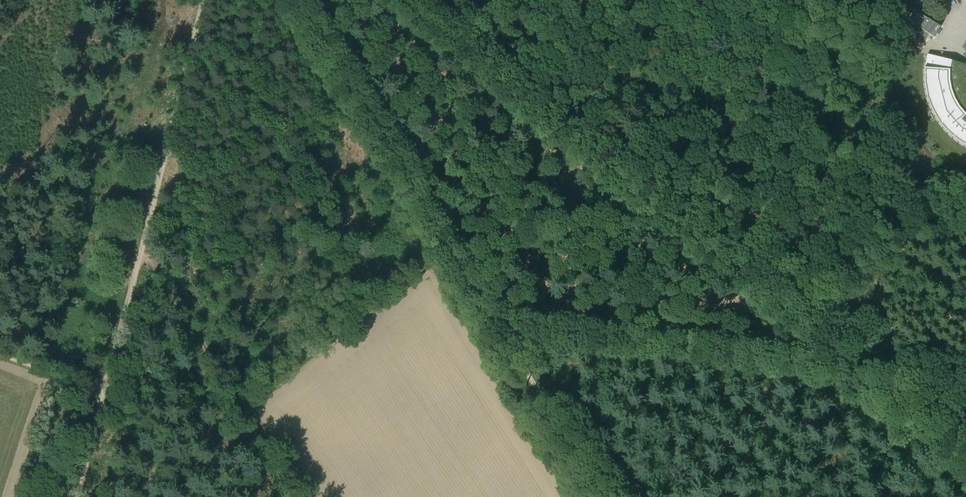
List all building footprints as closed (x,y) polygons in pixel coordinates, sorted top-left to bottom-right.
[(941,27),(915,11),(911,17),(902,32),(923,45),(929,34),(934,38),(941,27)] [(928,54),(927,58),(926,63),(925,67),(925,70),(925,74),(925,78),(925,80),(925,84),(926,90),(927,94),(927,96),(929,101),(930,105),(932,110),(934,112),(936,116),(938,119),(939,121),(942,126),(946,130),(949,134),(952,136),(955,139),(957,141),(962,144),(965,146),(965,68),(951,65),(952,61),(928,54)]
